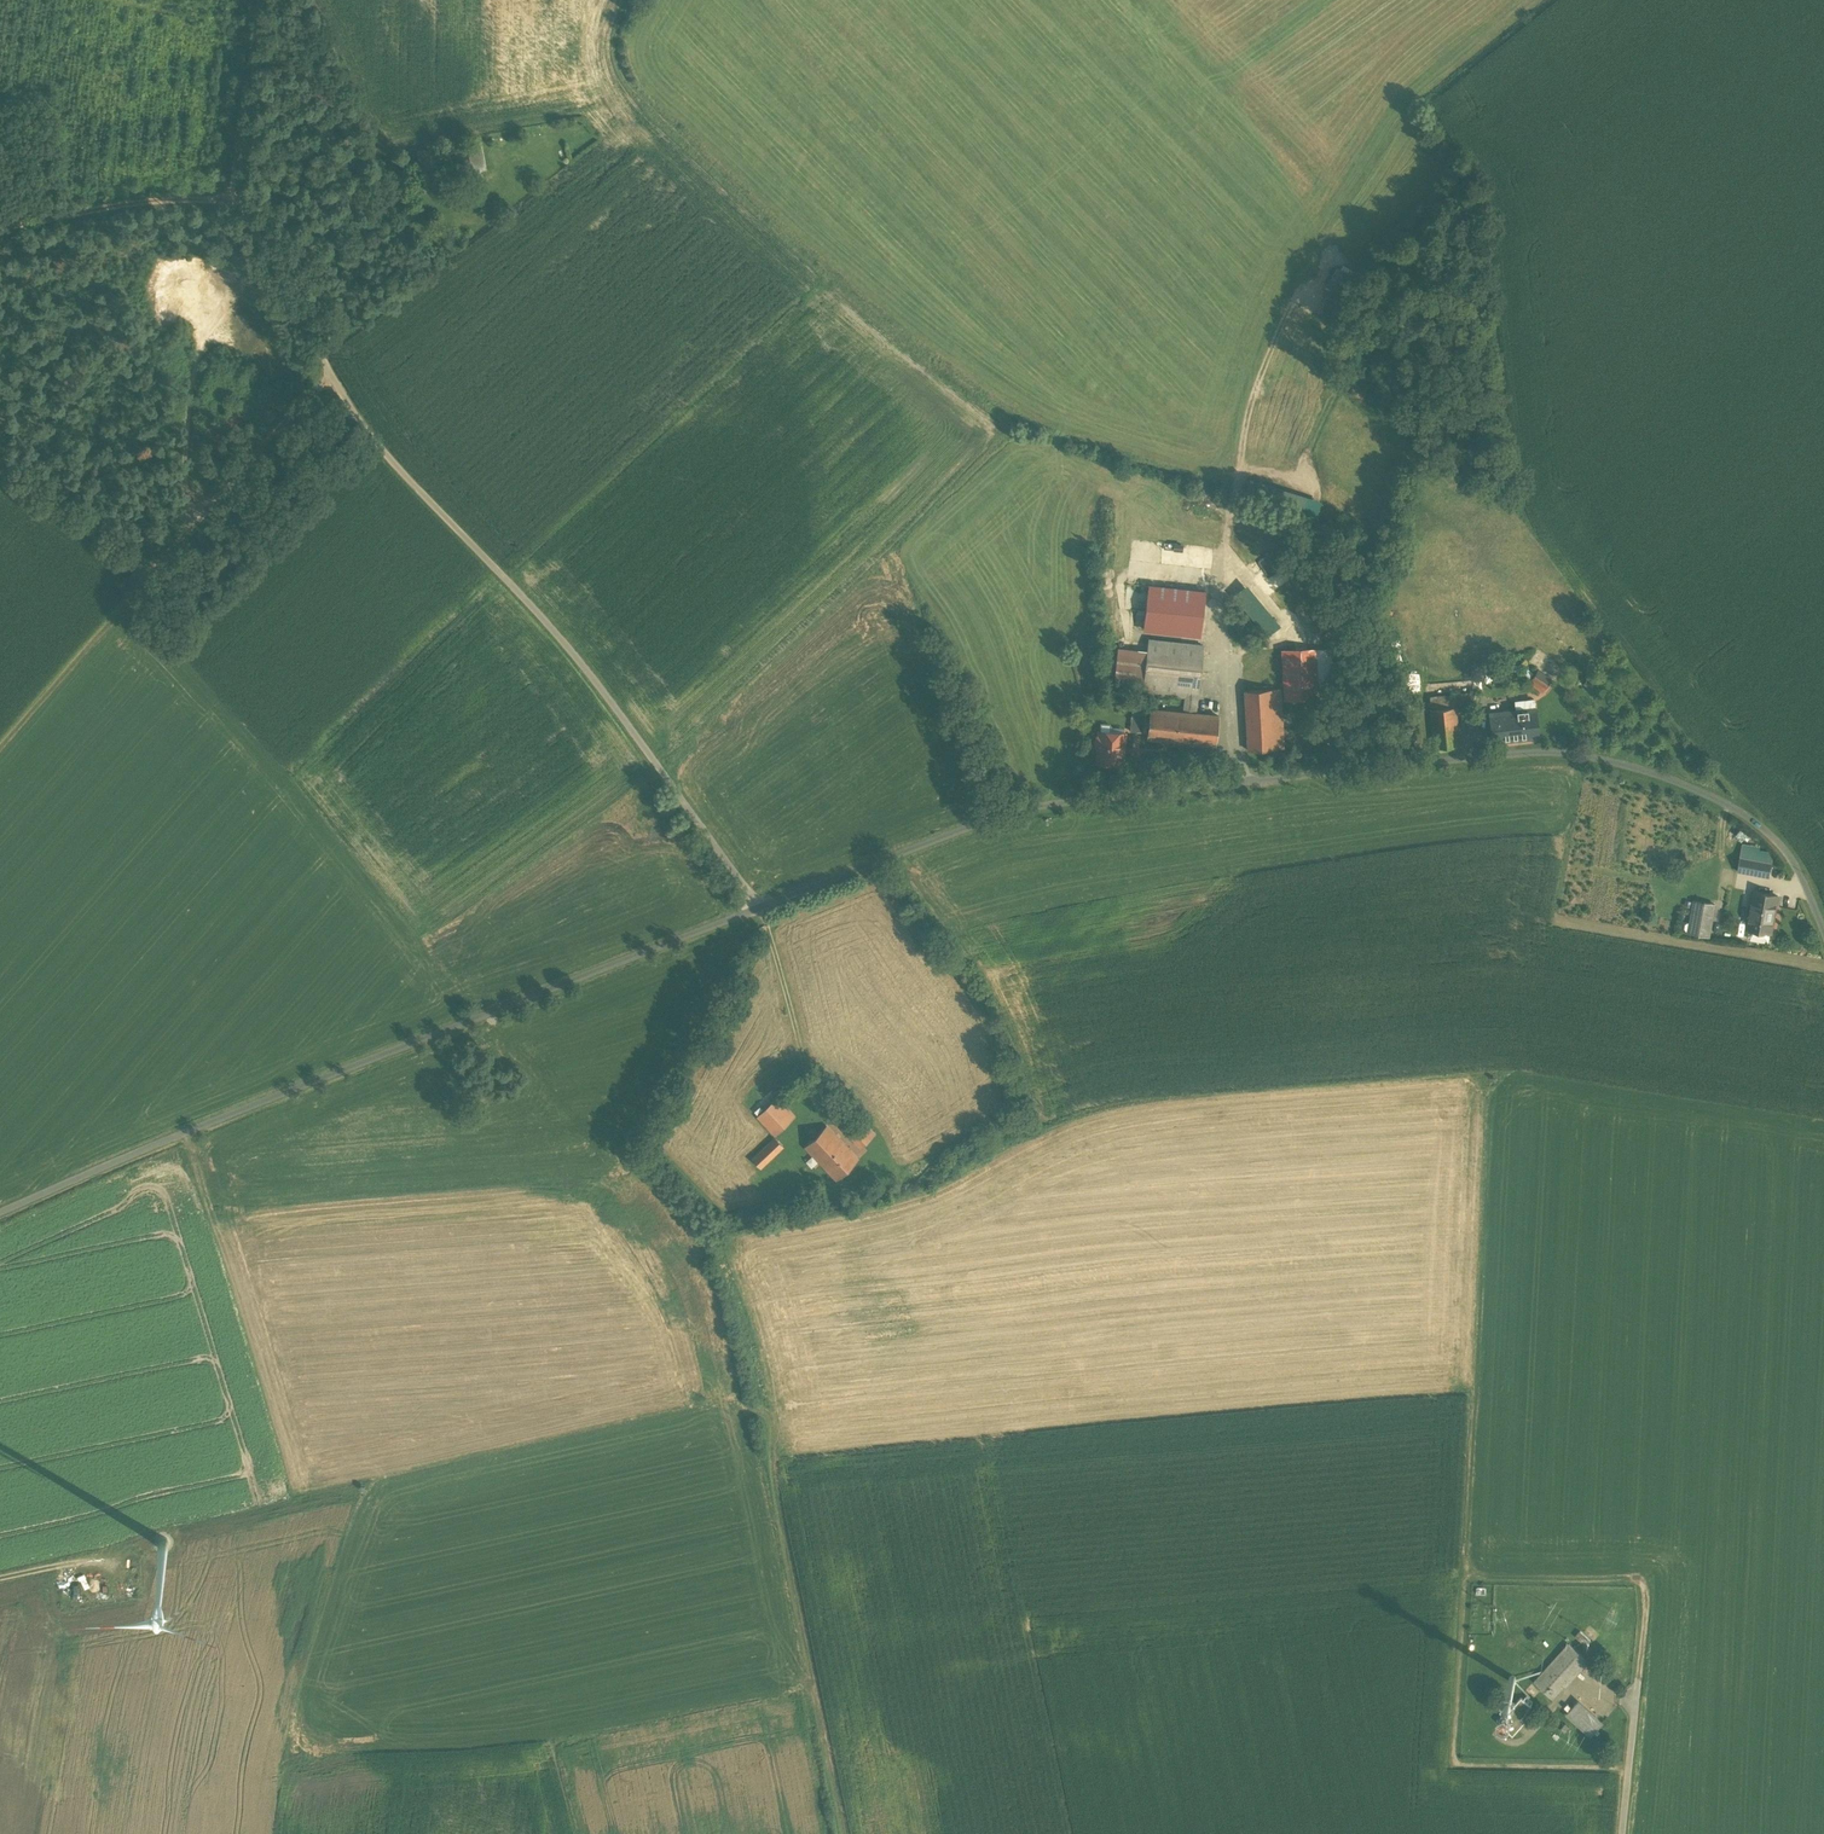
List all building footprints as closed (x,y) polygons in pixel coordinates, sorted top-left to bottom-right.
[(481,146),(457,150),(461,174),(485,170),(481,146)] [(1280,626),(1248,587),(1235,597),(1267,637),(1280,626)] [(1203,645),(1149,638),(1148,651),(1119,648),(1115,680),(1143,683),(1143,691),(1186,697),(1185,712),(1196,714),(1203,645)] [(1282,691),(1246,693),(1249,751),(1286,749),(1284,701),(1336,700),(1333,650),(1281,652),(1282,691)] [(1552,681),(1538,672),(1530,684),(1543,693),(1552,681)] [(1455,700),(1429,702),(1433,741),(1459,738),(1455,700)] [(1517,712),(1489,714),(1492,742),(1539,738),(1535,701),(1516,703),(1517,712)] [(1185,712),(1152,709),(1148,740),(1215,748),(1218,716),(1196,714),(1185,712)] [(1126,734),(1099,732),(1096,765),(1123,767),(1126,734)] [(1760,852),(1748,850),(1743,872),(1774,878),(1777,863),(1759,859),(1760,852)] [(1788,898),(1761,892),(1752,933),(1779,939),(1788,898)] [(1719,904),(1697,901),(1693,934),(1715,937),(1719,904)] [(796,1115),(778,1096),(757,1116),(775,1135),(796,1115)] [(875,1131),(860,1115),(845,1130),(861,1145),(875,1131)] [(830,1126),(808,1147),(837,1177),(859,1157),(830,1126)] [(782,1146),(775,1137),(753,1157),(761,1166),(782,1146)] [(1587,1660),(1568,1644),(1535,1681),(1554,1698),(1587,1660)] [(1532,1705),(1521,1695),(1499,1720),(1514,1733),(1525,1720),(1522,1717),(1532,1705)] [(1602,1720),(1578,1701),(1567,1714),(1591,1734),(1602,1720)]
